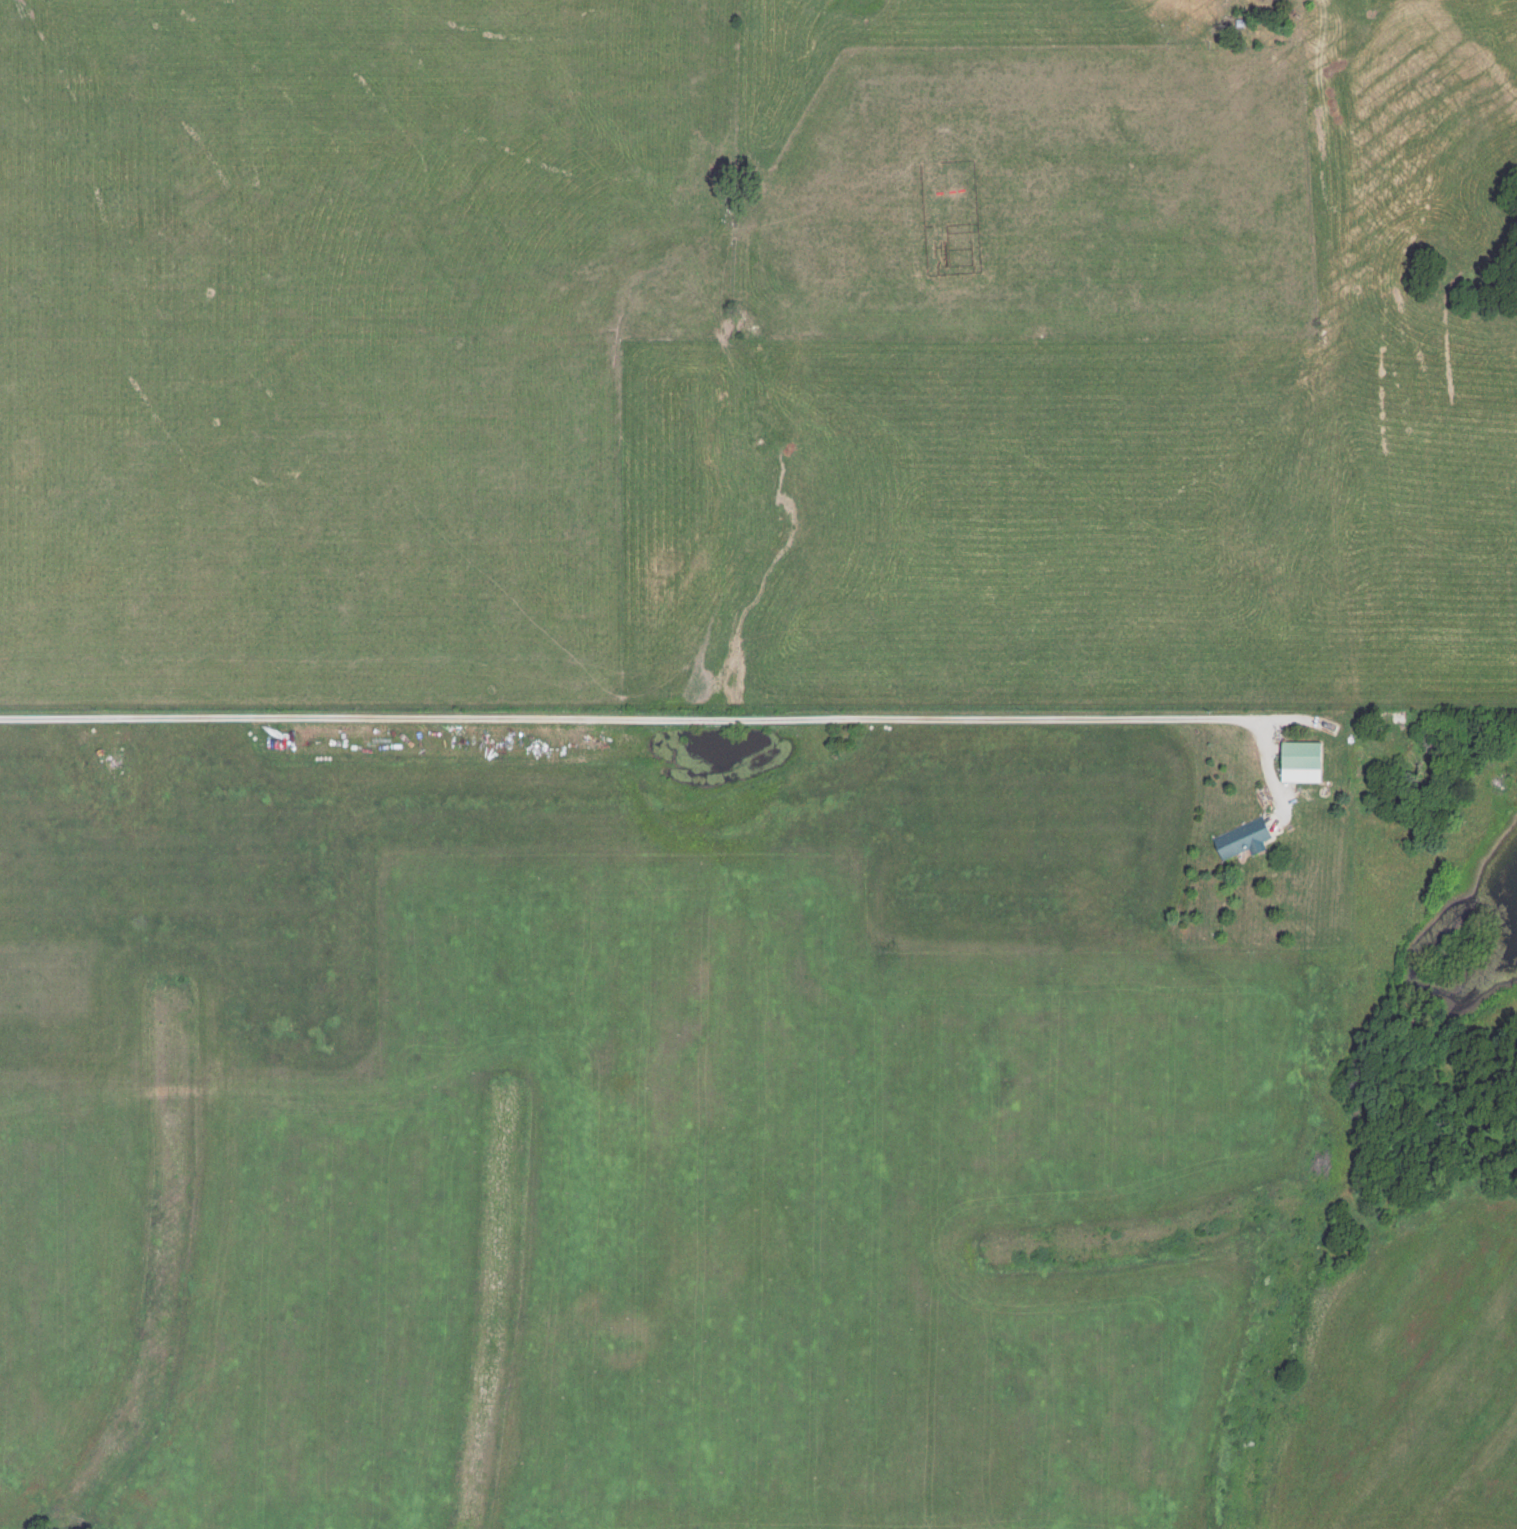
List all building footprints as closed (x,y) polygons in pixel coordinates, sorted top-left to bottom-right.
[(1280,742),(1280,783),(1319,783),(1319,742),(1280,742)] [(1264,849),(1261,842),(1270,838),(1262,818),(1212,838),(1221,860),(1247,849),(1250,855),(1264,849)]
